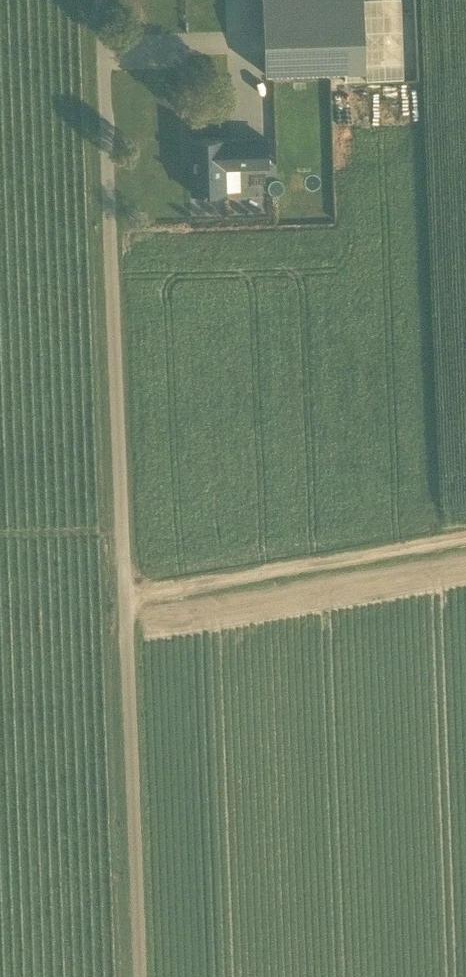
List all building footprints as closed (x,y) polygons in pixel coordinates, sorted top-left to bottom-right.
[(265,73),(365,70),(363,6),(317,8),(317,0),(262,0),(265,73)] [(192,193),(225,192),(223,166),(268,164),(267,138),(191,140),(191,160),(193,160),(193,166),(192,166),(192,193)]
